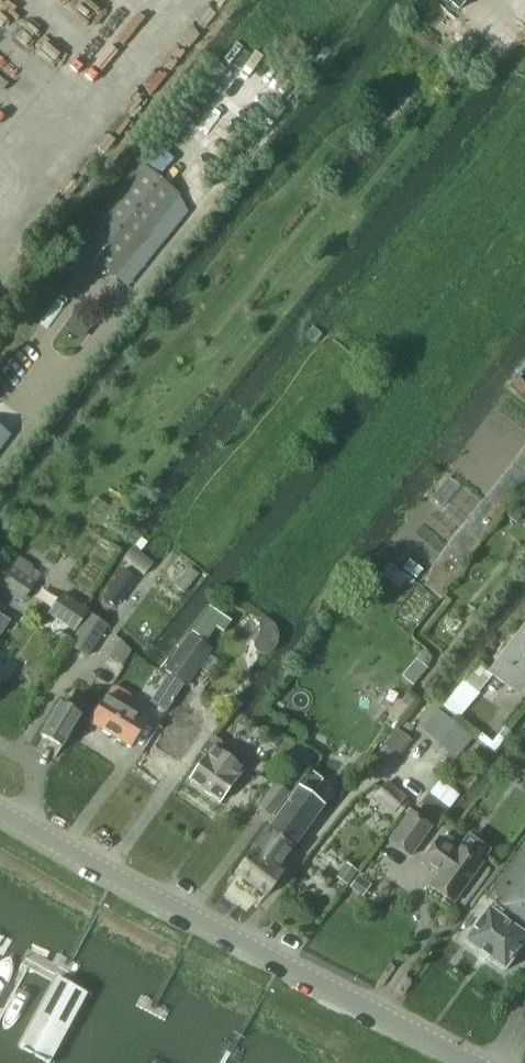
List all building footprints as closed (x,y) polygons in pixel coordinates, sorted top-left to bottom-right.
[(458,12),(468,0),(445,0),(458,12)] [(113,274),(177,195),(142,167),(78,246),(113,274)] [(4,442),(9,436),(0,429),(0,447),(4,442)] [(505,516),(516,524),(524,513),(524,512),(524,509),(524,510),(515,503),(505,516)] [(143,576),(152,565),(132,548),(122,560),(143,576)] [(14,553),(13,553),(0,573),(0,589),(22,603),(41,574),(32,569),(33,566),(14,553)] [(190,567),(174,586),(182,593),(198,575),(190,567)] [(407,595),(416,583),(402,573),(393,585),(407,595)] [(90,611),(64,593),(48,614),(75,633),(90,611)] [(20,627),(29,615),(6,599),(0,607),(0,613),(20,627)] [(88,617),(75,634),(76,634),(69,645),(86,657),(104,630),(105,629),(96,623),(88,617)] [(276,631),(275,630),(275,628),(274,627),(273,626),(272,625),(271,623),(270,622),(269,621),(257,638),(255,639),(254,640),(253,642),(252,643),(252,646),(252,647),(253,649),(254,651),(255,652),(258,654),(259,654),(262,654),(263,654),(265,654),(266,654),(268,653),(269,653),(272,651),(273,649),(274,648),(275,647),(276,644),(276,642),(276,641),(277,639),(277,638),(277,637),(277,635),(276,633),(276,631)] [(488,673),(502,683),(505,679),(518,689),(524,680),(524,624),(488,673)] [(58,639),(67,644),(72,636),(63,631),(58,639)] [(186,686),(211,650),(188,634),(163,670),(186,686)] [(121,668),(131,652),(119,639),(106,659),(121,668)] [(417,660),(402,677),(413,687),(428,670),(417,660)] [(168,709),(182,686),(171,679),(156,701),(168,709)] [(462,681),(442,705),(457,718),(478,694),(462,681)] [(104,697),(88,723),(129,749),(146,722),(125,709),(131,700),(112,688),(107,698),(104,697)] [(52,716),(39,736),(59,749),(65,740),(79,719),(86,708),(66,694),(58,706),(52,716)] [(190,699),(182,694),(168,713),(173,717),(155,745),(178,761),(205,723),(184,708),(190,699)] [(420,730),(455,760),(472,739),(437,710),(420,730)] [(396,729),(382,747),(398,759),(412,741),(396,729)] [(239,767),(244,760),(233,752),(228,759),(220,753),(221,750),(222,749),(222,745),(221,743),(211,735),(206,743),(199,752),(206,757),(189,781),(219,803),(243,770),(239,767)] [(435,826),(460,792),(439,778),(415,812),(435,826)] [(410,801),(386,781),(372,797),(396,818),(410,801)] [(275,785),(258,807),(270,816),(287,794),(275,785)] [(297,789),(266,831),(291,849),(323,808),(297,789)] [(410,857),(430,828),(409,813),(388,842),(410,857)] [(266,831),(251,851),(276,870),(291,849),(266,831)] [(485,898),(524,927),(524,836),(487,888),(491,890),(485,898)] [(452,904),(481,864),(458,847),(455,850),(439,839),(421,864),(437,875),(429,887),(452,904)] [(235,873),(265,896),(281,874),(276,870),(251,851),(235,873)] [(340,876),(349,883),(357,872),(348,865),(340,876)] [(311,879),(324,890),(332,879),(319,869),(311,879)] [(349,888),(360,895),(367,885),(356,878),(349,888)] [(462,942),(503,972),(524,942),(524,936),(524,935),(505,921),(501,919),(497,916),(493,914),(492,913),(492,912),(491,912),(490,911),(488,909),(487,909),(462,942)]
